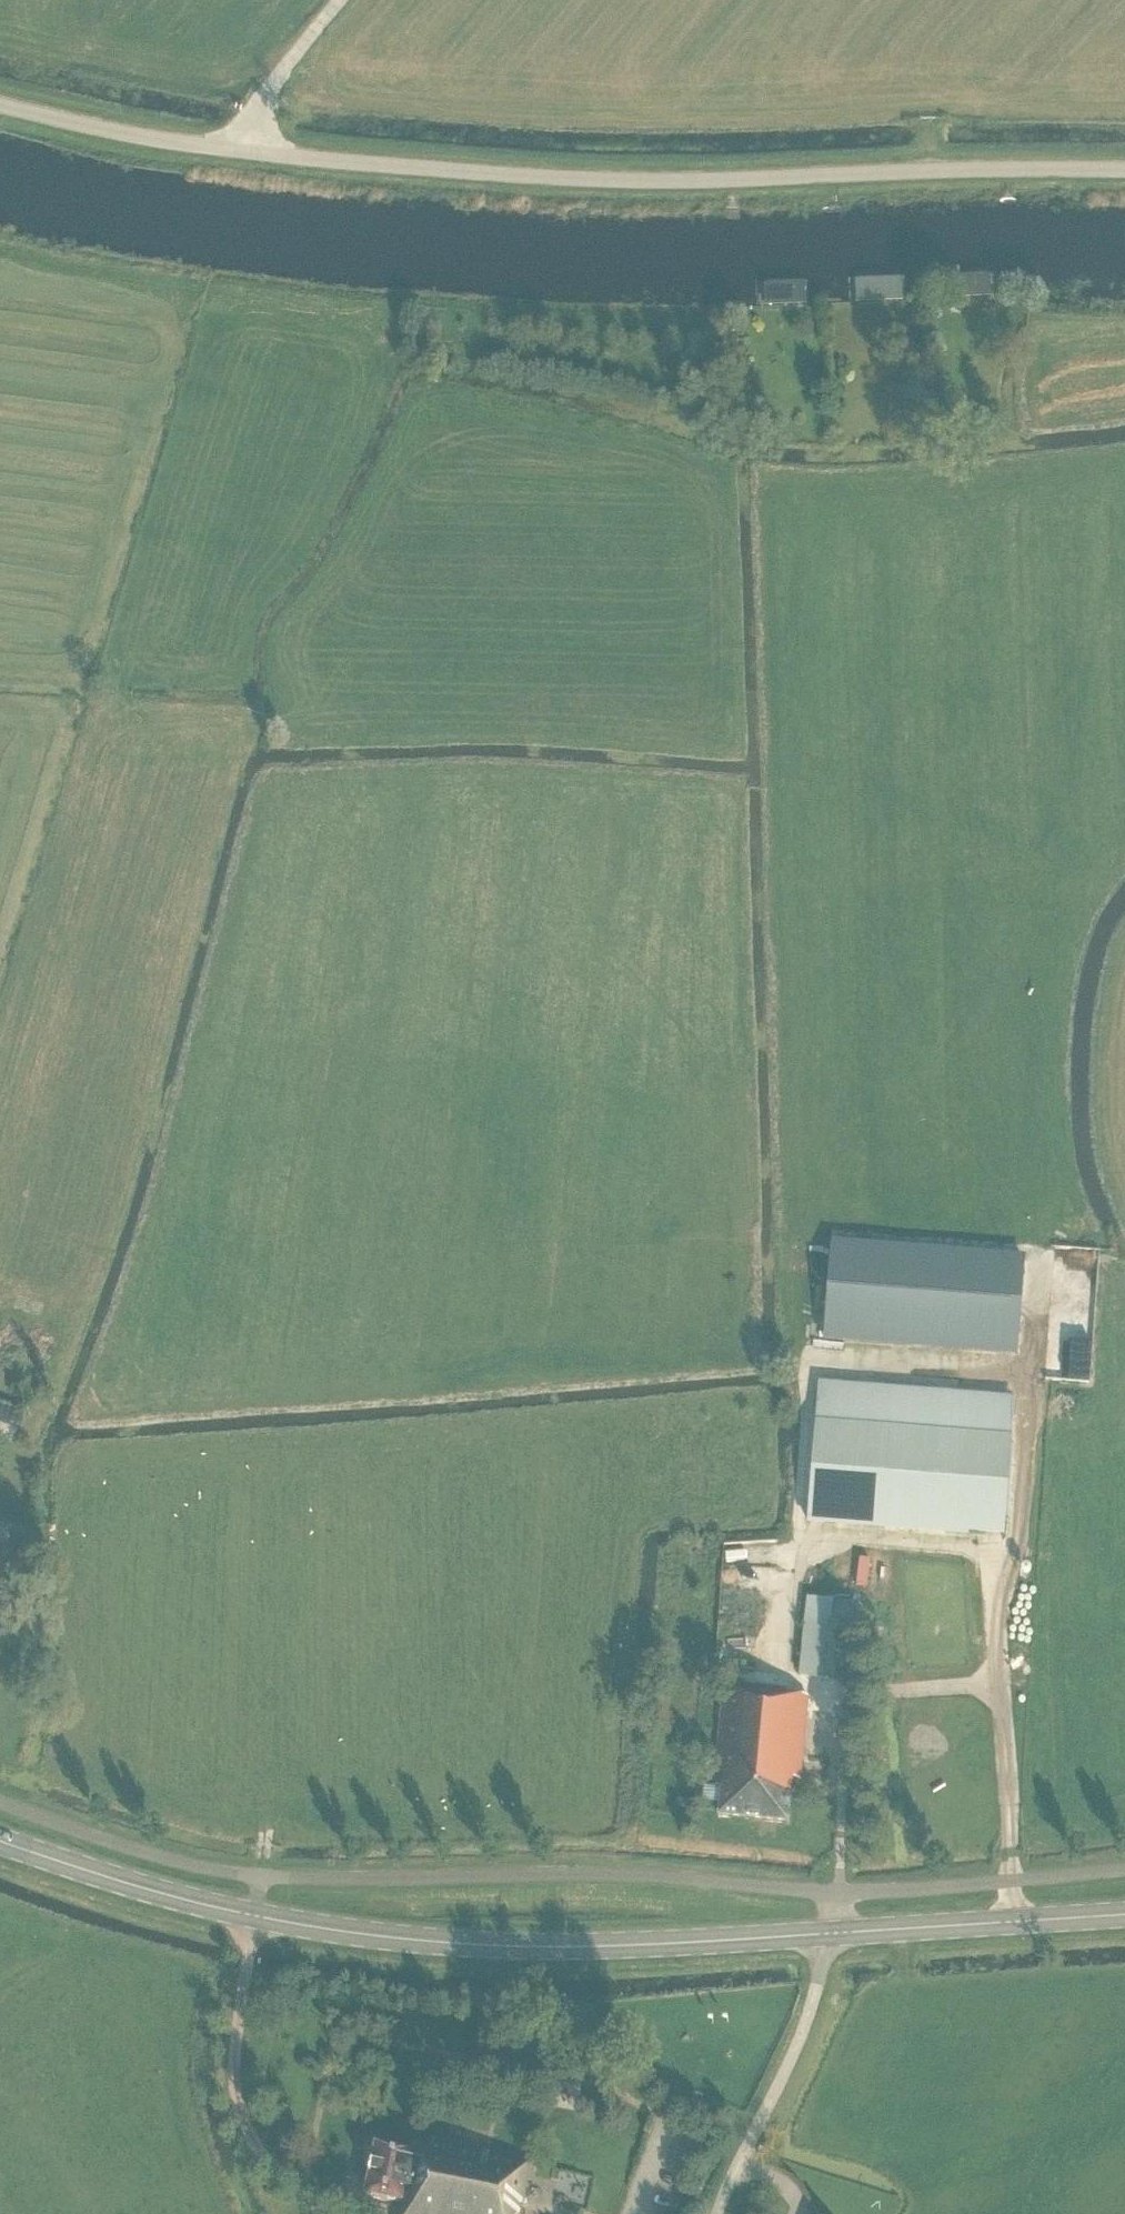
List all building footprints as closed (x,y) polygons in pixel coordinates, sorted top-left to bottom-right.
[(940,267),(941,299),(1010,295),(1005,266),(940,267)] [(834,275),(837,304),(913,300),(912,270),(834,275)] [(725,311),(816,305),(814,277),(723,278),(725,311)] [(732,391),(722,398),(730,409),(740,402),(732,391)] [(1017,1353),(1024,1262),(831,1246),(824,1338),(1017,1353)] [(1004,1534),(1011,1439),(1013,1396),(816,1383),(807,1521),(1004,1534)] [(859,1580),(869,1581),(871,1554),(862,1554),(859,1580)] [(0,1600),(11,1569),(0,1565),(0,1601),(0,1600)] [(852,1681),(856,1628),(858,1605),(806,1599),(798,1674),(820,1676),(820,1678),(852,1681)] [(800,1781),(808,1697),(785,1695),(785,1689),(723,1684),(713,1788),(720,1789),(718,1815),(718,1817),(720,1817),(786,1823),(788,1824),(788,1821),(792,1780),(800,1781)] [(432,2141),(430,2150),(414,2147),(413,2153),(376,2144),(365,2196),(403,2203),(401,2213),(520,2213),(531,2161),(432,2141)]
